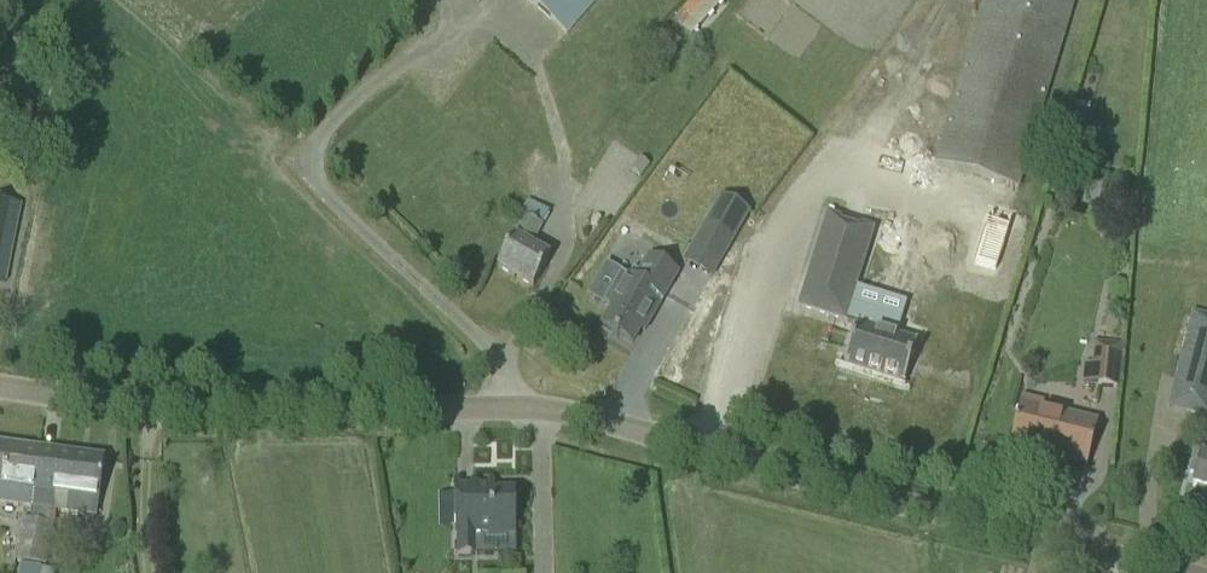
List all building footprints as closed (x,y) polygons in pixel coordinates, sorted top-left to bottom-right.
[(567,34),(598,0),(527,0),(567,34)] [(730,0),(689,0),(671,17),(690,37),(730,0)] [(1019,189),(1075,0),(983,0),(934,164),(1019,189)] [(667,29),(658,41),(667,48),(677,36),(667,29)] [(639,158),(631,170),(640,176),(648,164),(639,158)] [(721,197),(697,240),(724,255),(748,213),(721,197)] [(529,248),(541,225),(549,212),(527,200),(520,214),(525,217),(497,268),(533,288),(549,259),(529,248)] [(798,308),(844,322),(873,230),(858,225),(857,229),(839,223),(840,220),(827,216),(798,308)] [(605,321),(602,327),(612,333),(612,334),(614,335),(613,337),(617,339),(618,337),(632,345),(640,330),(659,297),(662,299),(663,300),(678,274),(649,257),(639,273),(635,281),(621,274),(603,304),(612,309),(611,310),(605,321)] [(1191,313),(1166,409),(1206,420),(1206,317),(1191,313)] [(843,366),(903,384),(916,343),(895,337),(898,327),(875,319),(872,329),(856,324),(843,366)] [(1080,385),(1118,389),(1122,345),(1092,342),(1090,365),(1082,364),(1080,385)] [(1087,467),(1097,424),(1042,411),(1043,403),(1021,398),(1020,405),(1009,448),(1087,467)] [(0,445),(0,503),(31,507),(29,521),(22,519),(16,559),(32,562),(47,452),(0,445)] [(96,516),(101,483),(104,459),(47,452),(32,562),(47,564),(54,524),(49,524),(51,510),(96,516)] [(1194,455),(1189,473),(1196,475),(1193,488),(1206,491),(1206,458),(1194,455)] [(477,487),(454,487),(455,511),(455,537),(457,537),(458,555),(479,555),(478,554),(515,553),(515,536),(515,531),(515,491),(477,492),(477,487)] [(41,569),(41,568),(20,565),(18,572),(40,572),(41,569)]
